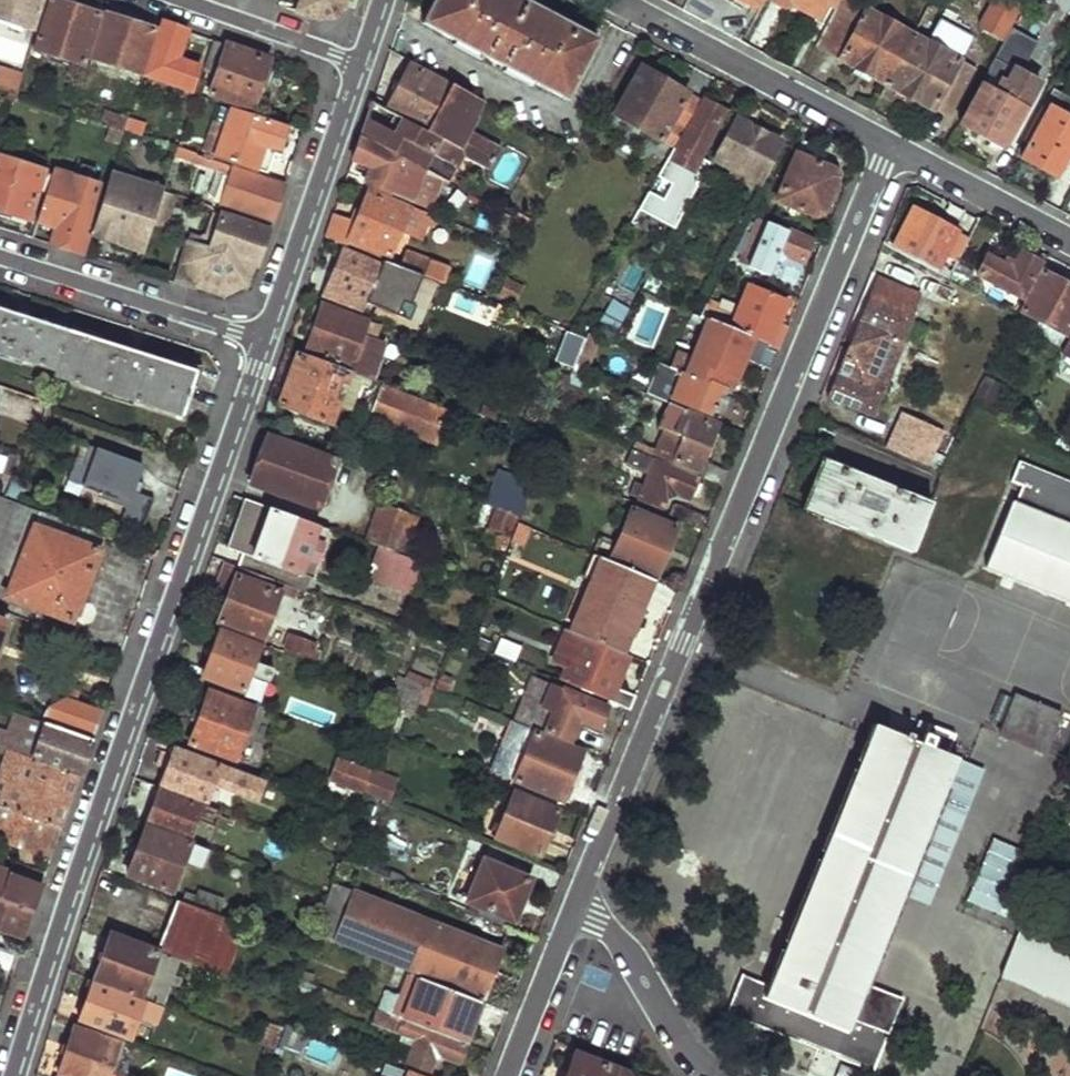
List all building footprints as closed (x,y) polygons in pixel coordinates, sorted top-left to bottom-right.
[(27,27),(36,0),(0,0),(0,17),(27,27)] [(34,47),(82,62),(98,12),(57,0),(47,0),(34,47)] [(296,10),(318,18),(344,7),(346,0),(300,0),(296,10)] [(424,22),(565,97),(595,39),(556,18),(553,22),(512,0),(435,0),(424,22)] [(553,22),(556,18),(522,0),(512,0),(553,22)] [(790,8),(798,8),(823,21),(833,0),(775,0),(790,8)] [(817,46),(888,83),(915,32),(852,0),(840,0),(817,46)] [(979,32),(1005,42),(1017,7),(998,0),(991,0),(979,32)] [(106,12),(90,63),(96,65),(98,59),(139,73),(153,28),(106,12)] [(162,20),(145,74),(189,89),(197,65),(175,58),(186,28),(162,20)] [(915,32),(888,83),(949,115),(976,65),(915,32)] [(218,70),(209,92),(251,106),(269,58),(212,38),(203,65),(218,70)] [(411,61),(385,108),(403,118),(426,131),(453,84),(411,61)] [(640,65),(614,110),(665,139),(673,125),(683,130),(700,100),(640,65)] [(983,85),(961,125),(1004,148),(1038,83),(1012,69),(999,93),(983,85)] [(6,90),(17,93),(20,82),(13,79),(14,74),(0,70),(0,88),(6,90)] [(367,117),(361,135),(423,171),(439,180),(449,186),(464,158),(492,173),(505,152),(473,134),(490,104),(453,84),(426,131),(403,118),(395,132),(367,117)] [(1022,157),(1056,175),(1069,148),(1069,107),(1054,98),(1022,157)] [(705,100),(669,167),(688,177),(723,110),(705,100)] [(737,117),(715,157),(759,182),(781,141),(752,126),(759,110),(750,105),(741,119),(737,117)] [(232,110),(217,153),(261,169),(268,145),(278,149),(285,129),(232,110)] [(108,114),(106,127),(140,133),(143,119),(108,114)] [(373,169),(367,183),(410,202),(423,171),(361,135),(352,159),(373,169)] [(797,151),(777,197),(821,217),(841,170),(797,151)] [(192,162),(231,175),(234,167),(234,166),(195,153),(192,162)] [(28,218),(42,169),(0,156),(0,209),(28,218)] [(688,177),(669,167),(664,164),(649,190),(662,197),(670,180),(678,184),(681,178),(686,181),(688,177)] [(231,175),(222,204),(271,221),(278,201),(284,183),(234,167),(231,175)] [(58,227),(53,244),(86,254),(92,235),(84,234),(99,183),(54,168),(37,221),(58,227)] [(423,171),(410,202),(428,210),(439,180),(423,171)] [(114,172),(94,232),(144,248),(148,236),(151,227),(153,222),(163,190),(163,189),(150,185),(114,172)] [(678,184),(662,212),(675,219),(694,185),(686,181),(681,178),(678,184)] [(152,179),(150,185),(163,189),(165,183),(152,179)] [(163,190),(153,222),(164,226),(171,206),(179,209),(183,197),(163,190)] [(368,192),(355,222),(333,213),(325,238),(384,261),(385,261),(398,231),(423,241),(430,225),(433,217),(408,206),(406,209),(368,192)] [(914,208),(894,249),(937,271),(954,238),(967,245),(982,218),(968,211),(958,231),(914,208)] [(190,231),(187,239),(209,247),(221,214),(212,211),(203,236),(190,231)] [(187,239),(173,281),(196,288),(199,278),(222,286),(244,276),(249,261),(256,264),(260,253),(268,229),(221,214),(209,247),(187,239)] [(761,219),(741,262),(771,274),(781,250),(805,261),(813,240),(761,219)] [(151,227),(148,236),(155,239),(157,229),(151,227)] [(398,250),(391,264),(421,275),(442,283),(447,269),(398,250)] [(341,252),(320,301),(365,319),(372,303),(406,315),(421,275),(391,264),(385,261),(384,261),(381,269),(341,252)] [(989,255),(979,274),(1023,298),(1042,263),(1023,253),(1013,268),(989,255)] [(199,278),(196,288),(221,296),(249,284),(256,264),(249,261),(244,276),(222,286),(199,278)] [(1023,312),(1066,335),(1069,327),(1069,286),(1044,272),(1023,312)] [(515,304),(522,285),(505,278),(497,297),(515,304)] [(710,319),(755,337),(772,343),(771,346),(780,350),(790,325),(780,321),(789,299),(751,283),(743,301),(740,308),(710,296),(700,315),(710,319)] [(714,289),(710,296),(740,308),(743,301),(714,289)] [(488,324),(494,306),(455,292),(449,310),(488,324)] [(607,299),(598,327),(618,333),(627,305),(607,299)] [(869,299),(829,396),(874,414),(884,390),(905,340),(914,316),(869,299)] [(321,304),(303,351),(351,370),(350,373),(373,382),(381,358),(360,350),(366,335),(371,324),(321,304)] [(54,369),(65,329),(0,308),(0,352),(54,369)] [(693,361),(688,373),(732,391),(755,337),(710,319),(693,361)] [(54,369),(52,374),(181,416),(196,371),(65,329),(54,369)] [(587,339),(578,365),(589,370),(602,339),(589,334),(587,339)] [(366,335),(360,350),(381,358),(387,342),(366,335)] [(654,344),(649,357),(685,372),(688,373),(693,361),(654,344)] [(298,355),(279,403),(330,423),(337,406),(437,444),(442,432),(450,434),(458,415),(373,382),(350,373),(349,375),(298,355)] [(685,372),(676,397),(711,411),(713,406),(725,411),(732,391),(688,373),(685,372)] [(987,375),(975,399),(996,410),(1008,386),(987,375)] [(668,431),(657,459),(674,466),(676,464),(699,472),(718,425),(686,412),(688,410),(670,404),(661,428),(668,431)] [(902,411),(887,445),(929,463),(935,450),(923,445),(931,424),(902,411)] [(268,435),(251,481),(321,505),(336,459),(268,435)] [(129,502),(140,461),(81,445),(70,487),(129,502)] [(635,483),(630,494),(663,507),(670,489),(691,497),(699,477),(673,468),(674,466),(657,459),(631,449),(624,463),(651,474),(646,487),(635,483)] [(824,460),(804,508),(912,552),(931,504),(824,460)] [(986,566),(1069,599),(1069,482),(1016,461),(1009,480),(1022,486),(1014,503),(1011,501),(986,566)] [(707,467),(703,477),(724,485),(728,475),(707,467)] [(509,481),(498,511),(522,520),(535,485),(511,475),(509,481)] [(497,477),(486,507),(498,511),(509,481),(497,477)] [(17,568),(6,595),(72,620),(99,548),(95,547),(101,531),(40,508),(39,511),(0,496),(0,562),(17,568)] [(124,501),(125,526),(146,525),(145,500),(124,501)] [(245,554),(240,567),(283,582),(307,592),(329,529),(250,501),(234,549),(245,554)] [(674,503),(670,516),(705,529),(711,517),(674,503)] [(487,527),(481,543),(510,554),(520,525),(522,520),(498,511),(486,507),(481,505),(475,523),(487,527)] [(634,508),(613,556),(655,574),(676,527),(634,508)] [(425,523),(388,509),(375,546),(378,547),(412,559),(425,523)] [(378,547),(367,576),(415,594),(425,564),(412,559),(378,547)] [(602,558),(573,631),(624,651),(654,578),(602,558)] [(230,598),(220,621),(262,637),(283,582),(240,567),(224,561),(212,591),(230,598)] [(568,667),(563,679),(612,697),(611,701),(632,708),(637,695),(617,687),(630,654),(624,651),(573,631),(568,629),(556,661),(568,667)] [(220,632),(204,676),(242,690),(259,647),(220,632)] [(287,633),(282,650),(317,663),(320,653),(314,650),(316,644),(287,633)] [(499,638),(493,652),(516,662),(521,647),(499,638)] [(562,716),(556,733),(574,739),(583,719),(601,726),(609,706),(553,684),(543,708),(562,716)] [(52,707),(47,721),(93,738),(98,722),(103,709),(78,700),(82,689),(69,685),(65,696),(63,700),(52,707)] [(210,691),(190,744),(234,760),(254,708),(210,691)] [(1018,692),(1000,732),(1047,752),(1064,713),(1018,692)] [(556,733),(562,716),(543,708),(535,728),(556,735),(556,733)] [(80,775),(86,757),(93,738),(47,721),(14,709),(7,729),(0,726),(0,746),(9,749),(80,775)] [(511,723),(493,769),(564,797),(582,750),(511,723)] [(745,972),(729,1011),(874,1072),(890,1032),(853,1017),(902,895),(958,760),(875,726),(769,982),(745,972)] [(19,778),(9,808),(62,827),(70,804),(80,775),(9,749),(2,772),(19,778)] [(176,749),(162,786),(202,801),(209,784),(256,803),(263,782),(176,749)] [(342,759),(334,779),(365,792),(373,771),(342,759)] [(958,760),(902,895),(930,907),(985,770),(958,760)] [(0,776),(0,805),(9,808),(19,778),(2,772),(0,776)] [(515,791),(496,840),(540,858),(560,810),(515,791)] [(160,792),(147,827),(187,842),(196,819),(213,827),(219,811),(201,804),(199,808),(160,792)] [(54,851),(62,827),(9,808),(0,805),(0,831),(54,851)] [(147,827),(128,875),(172,892),(190,843),(187,842),(147,827)] [(51,858),(54,851),(0,831),(0,839),(51,858)] [(1000,914),(1024,851),(992,838),(967,901),(1000,914)] [(480,861),(464,902),(513,920),(528,880),(480,861)] [(35,910),(44,881),(0,867),(0,897),(35,910)] [(503,948),(337,883),(319,933),(484,996),(503,948)] [(25,938),(35,910),(0,897),(0,929),(25,938)] [(177,899),(158,952),(182,961),(216,973),(235,920),(177,899)] [(997,983),(1069,1011),(1069,955),(1017,934),(997,983)] [(112,935),(95,979),(144,998),(164,1005),(165,1006),(182,961),(158,952),(112,935)] [(379,1007),(397,1014),(406,1018),(421,977),(413,973),(404,997),(386,990),(379,1007)] [(421,977),(406,1018),(467,1041),(483,1000),(421,977)] [(95,979),(80,1021),(129,1039),(139,1014),(158,1022),(164,1005),(144,998),(95,979)] [(380,1008),(375,1020),(418,1038),(410,1059),(433,1068),(436,1058),(443,1055),(459,1062),(467,1041),(406,1018),(397,1014),(380,1008)] [(264,1020),(256,1040),(278,1048),(285,1028),(264,1020)] [(59,1075),(107,1075),(119,1043),(76,1027),(59,1075)] [(634,1075),(572,1050),(562,1074),(566,1075),(633,1075),(634,1075)]
